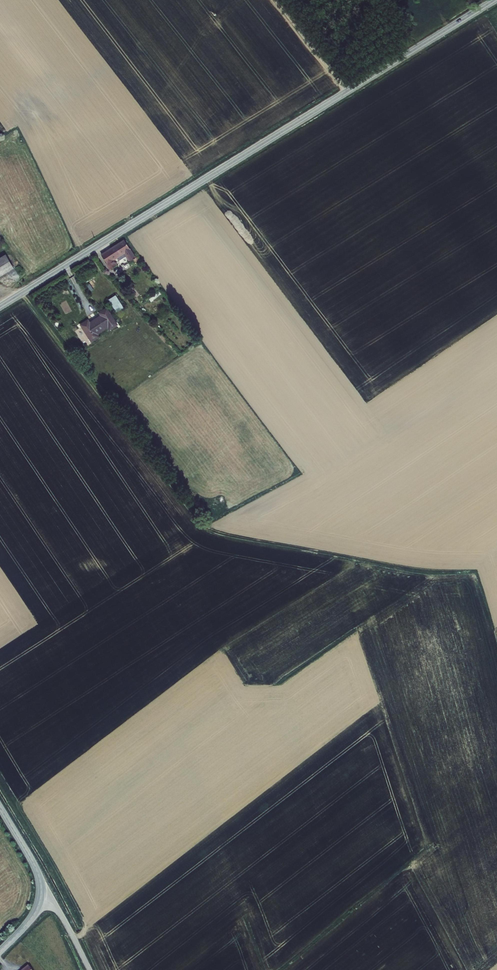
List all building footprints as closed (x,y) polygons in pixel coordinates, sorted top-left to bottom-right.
[(127,261),(135,256),(124,239),(100,254),(109,268),(115,264),(112,259),(121,253),(127,261)] [(6,255),(0,259),(0,277),(14,269),(6,255)] [(109,296),(113,302),(121,297),(117,291),(109,296)] [(81,323),(85,330),(111,313),(107,307),(99,312),(100,315),(90,321),(88,319),(81,323)] [(85,330),(91,340),(98,336),(96,333),(107,326),(109,328),(117,323),(111,313),(85,330)]
